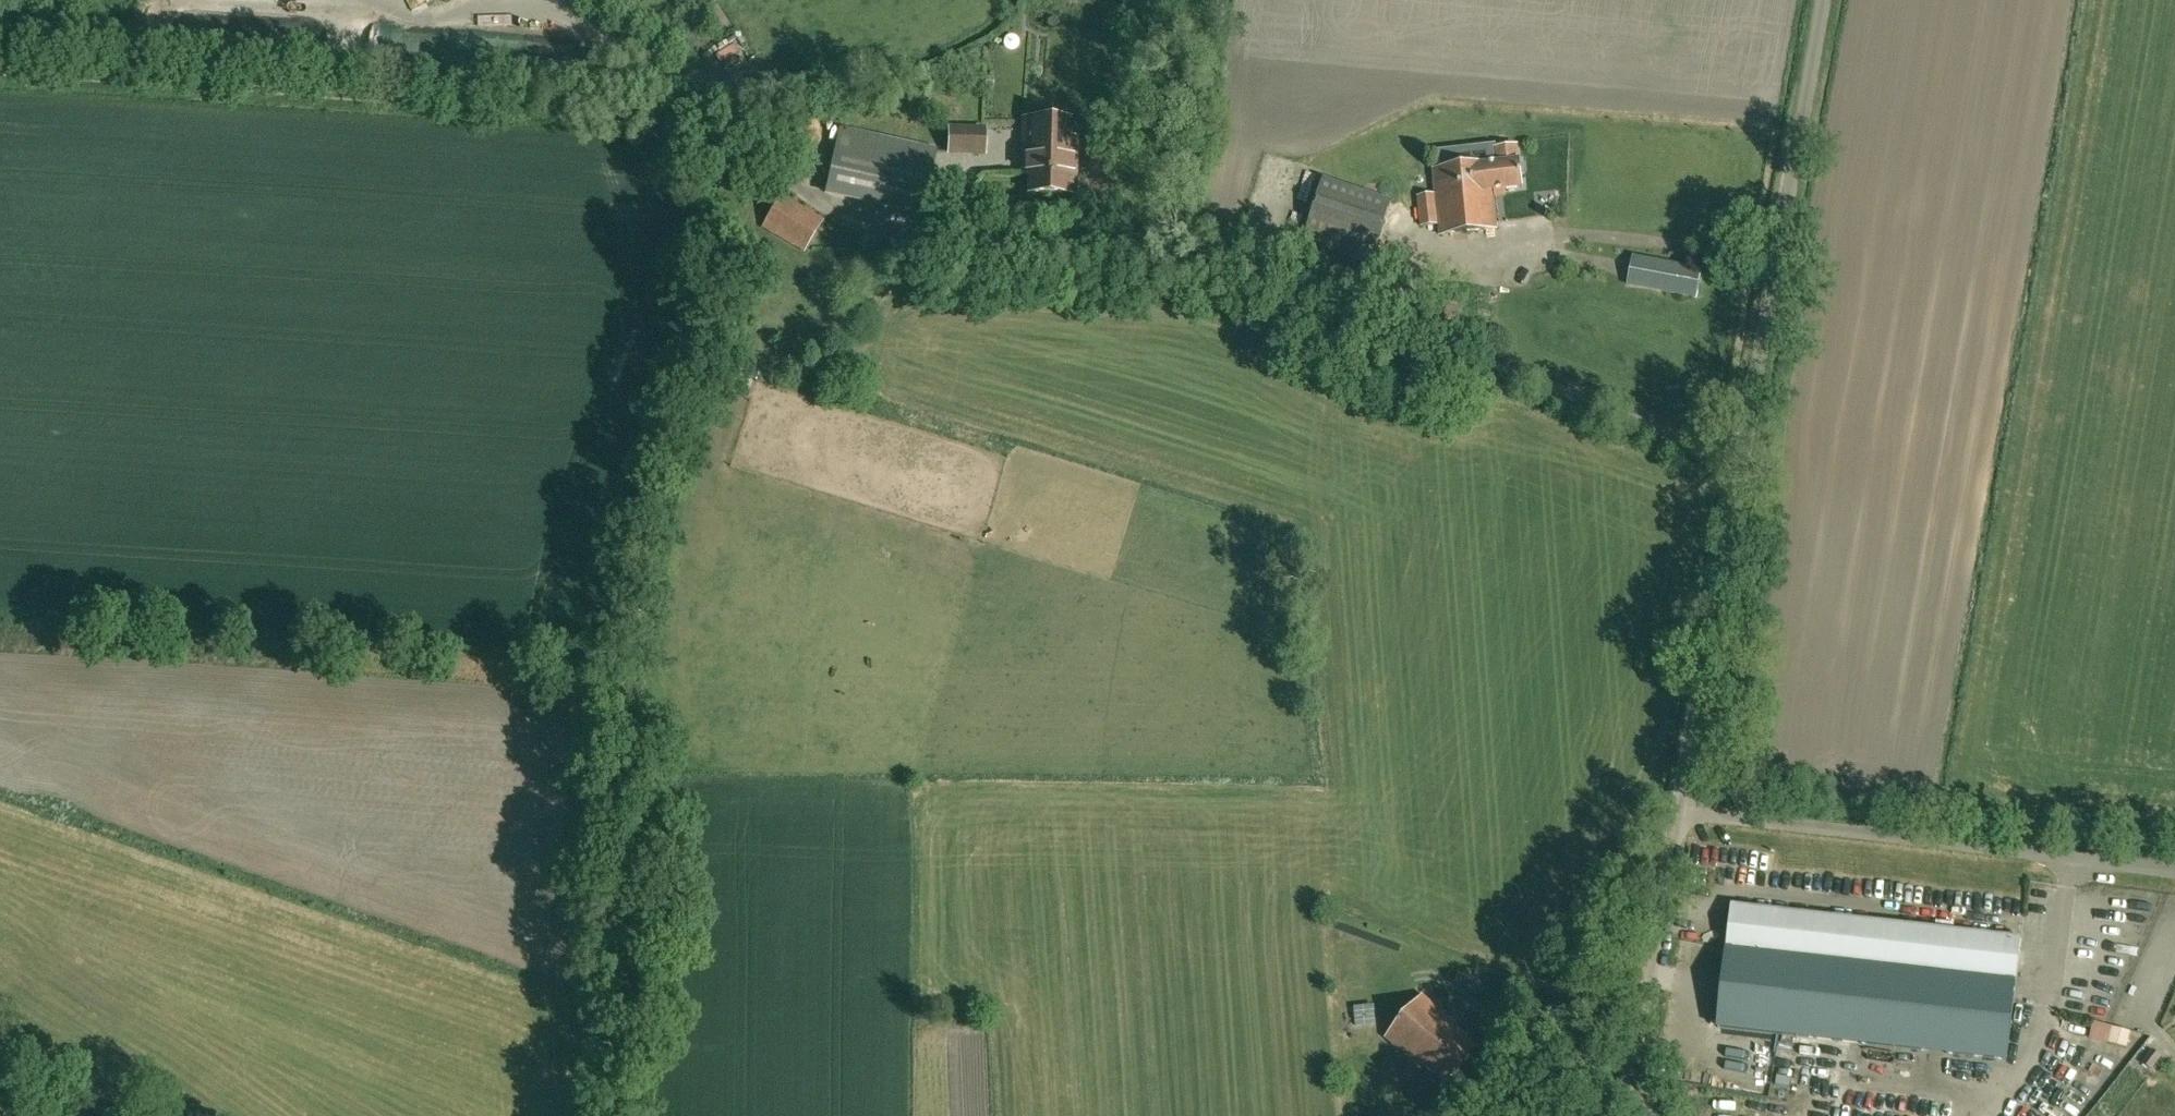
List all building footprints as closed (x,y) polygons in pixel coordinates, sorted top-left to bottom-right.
[(736,87),(762,67),(744,45),(718,64),(736,87)] [(1069,140),(1070,121),(1024,120),(1023,155),(1030,155),(1029,193),(1068,194),(1068,176),(1075,176),(1075,154),(1067,154),(1067,140),(1069,140)] [(937,150),(839,128),(825,192),(922,214),(937,150)] [(949,153),(984,154),(984,129),(950,129),(949,153)] [(1491,165),(1490,164),(1434,169),(1437,194),(1418,196),(1421,226),(1440,224),(1441,235),(1497,229),(1493,191),(1523,188),(1520,162),(1518,162),(1516,144),(1496,146),(1498,164),(1491,165)] [(1392,202),(1325,179),(1304,238),(1371,262),(1392,202)] [(823,220),(781,196),(763,227),(805,251),(823,220)] [(1633,257),(1628,284),(1697,297),(1702,270),(1633,257)] [(1817,1081),(1819,1067),(1841,1071),(1851,1014),(2006,1040),(2017,982),(2022,938),(1732,906),(1726,957),(1710,1049),(1776,1060),(1774,1075),(1817,1081)] [(1423,996),(1386,1038),(1418,1066),(1421,1064),(1444,1084),(1476,1047),(1453,1027),(1455,1024),(1423,996)] [(1374,1005),(1354,1007),(1356,1026),(1375,1024),(1374,1005)] [(2092,1019),(2087,1037),(2126,1048),(2131,1030),(2092,1019)] [(2142,1043),(2134,1060),(2152,1068),(2160,1051),(2142,1043)] [(2127,1095),(2141,1070),(2127,1063),(2113,1087),(2127,1095)]
